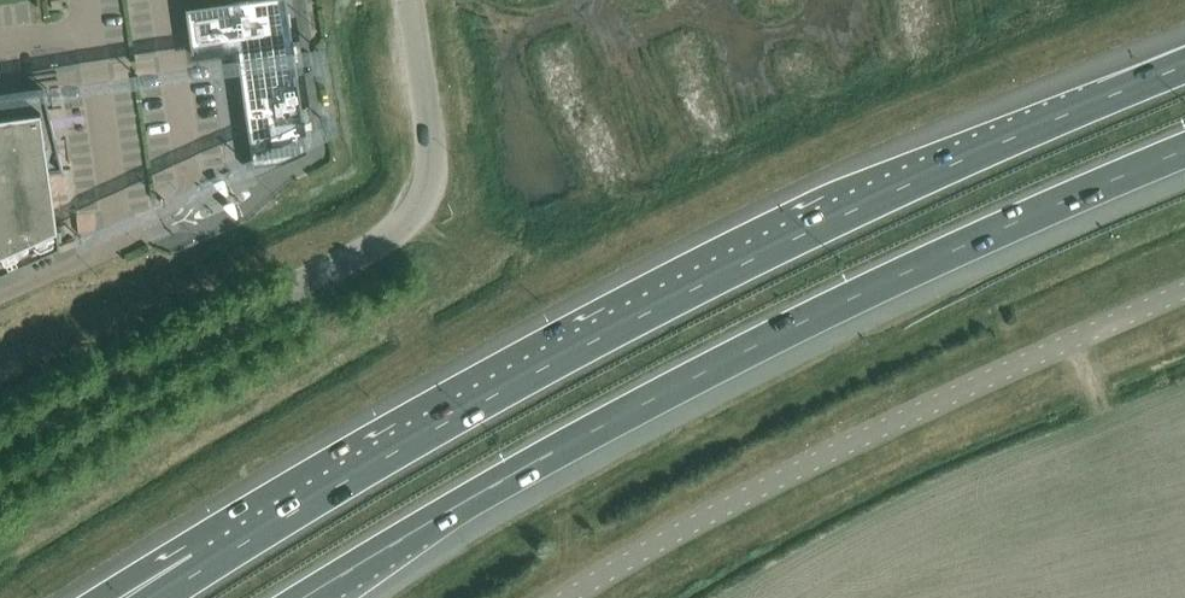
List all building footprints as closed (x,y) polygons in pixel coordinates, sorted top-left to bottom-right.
[(185,6),(191,55),(236,49),(250,150),(252,163),(284,161),(307,149),(306,142),(303,126),(308,126),(305,107),(301,107),(296,72),(300,71),(296,40),(291,40),(285,0),(226,0),(185,6)] [(48,109),(43,88),(0,94),(0,272),(58,246),(48,172),(62,170),(55,139),(49,140),(42,111),(48,109)]
